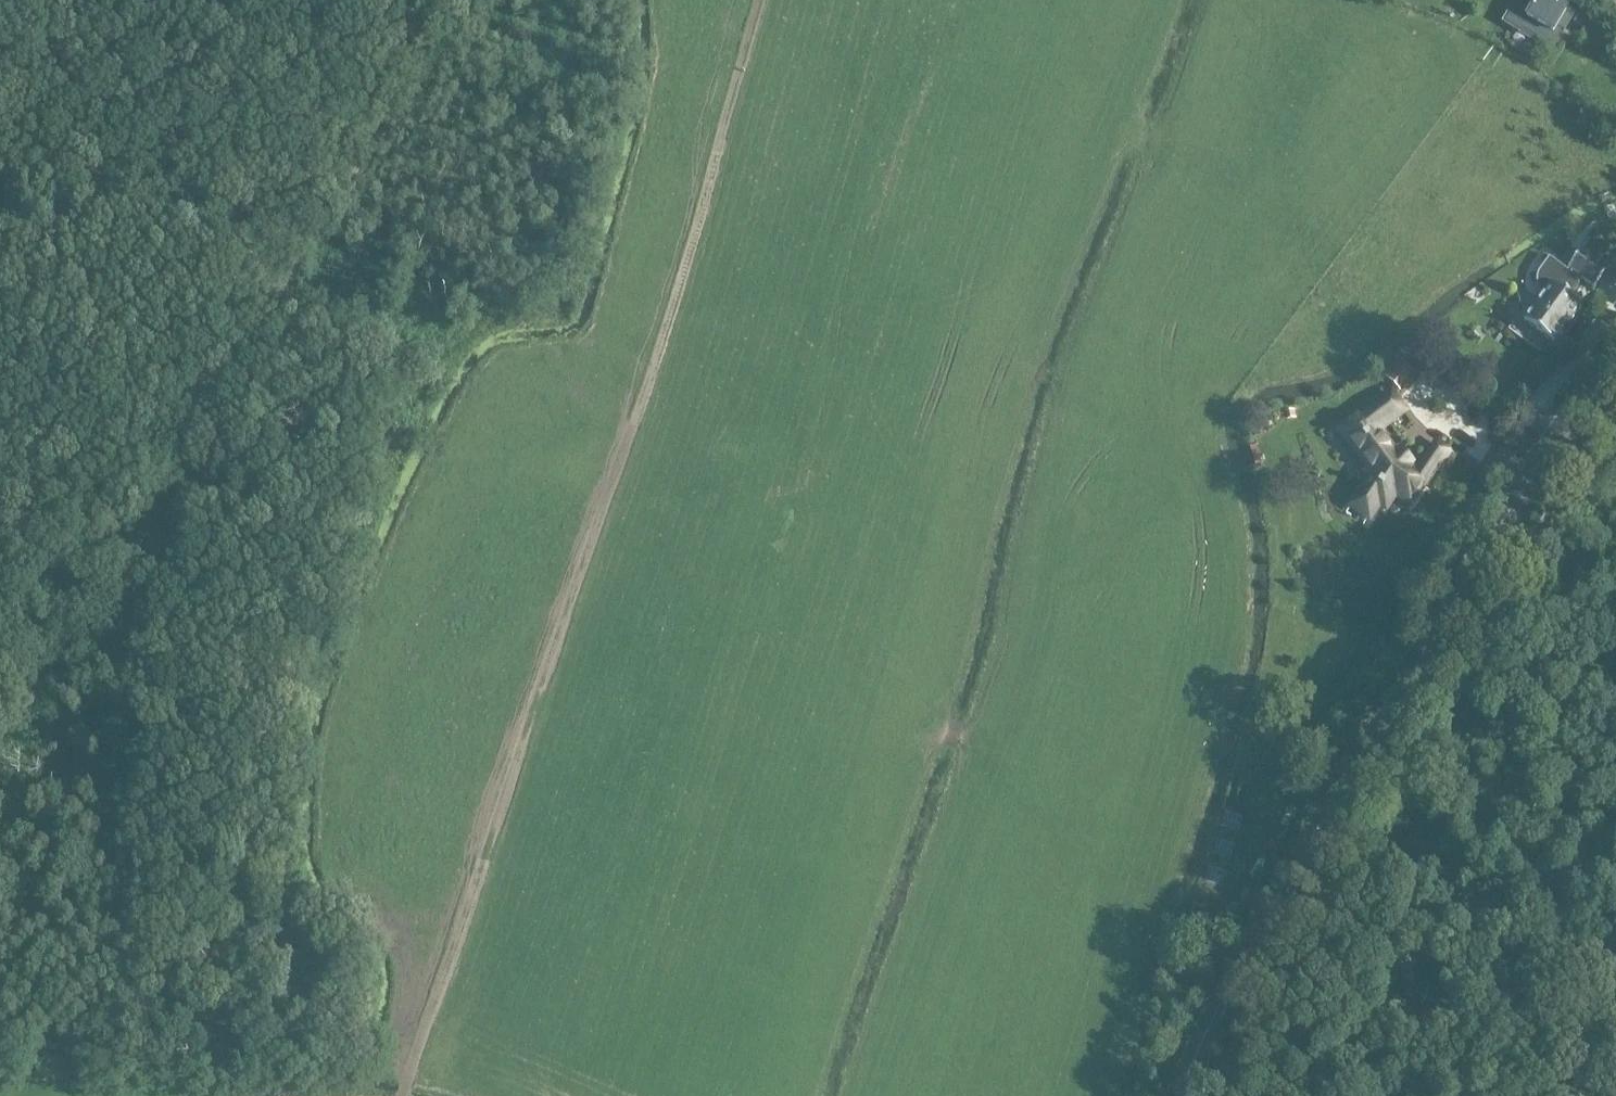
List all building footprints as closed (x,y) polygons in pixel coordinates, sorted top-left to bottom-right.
[(1516,12),(1525,17),(1524,19),(1554,36),(1562,22),(1566,24),(1572,13),(1569,11),(1569,10),(1568,9),(1574,0),(1523,0),(1516,12)] [(1524,320),(1555,343),(1581,306),(1567,296),(1580,278),(1594,289),(1608,270),(1605,267),(1613,257),(1590,239),(1568,269),(1569,269),(1568,271),(1551,259),(1542,272),(1540,274),(1540,277),(1539,281),(1540,285),(1542,289),(1545,292),(1524,320)] [(1408,380),(1391,363),(1381,374),(1399,390),(1408,380)] [(1429,488),(1450,457),(1436,445),(1415,477),(1409,472),(1375,427),(1401,407),(1388,389),(1362,409),(1360,407),(1348,416),(1362,437),(1351,445),(1378,480),(1368,494),(1361,489),(1351,503),(1368,516),(1378,502),(1384,507),(1394,493),(1410,505),(1425,484),(1429,488)]
